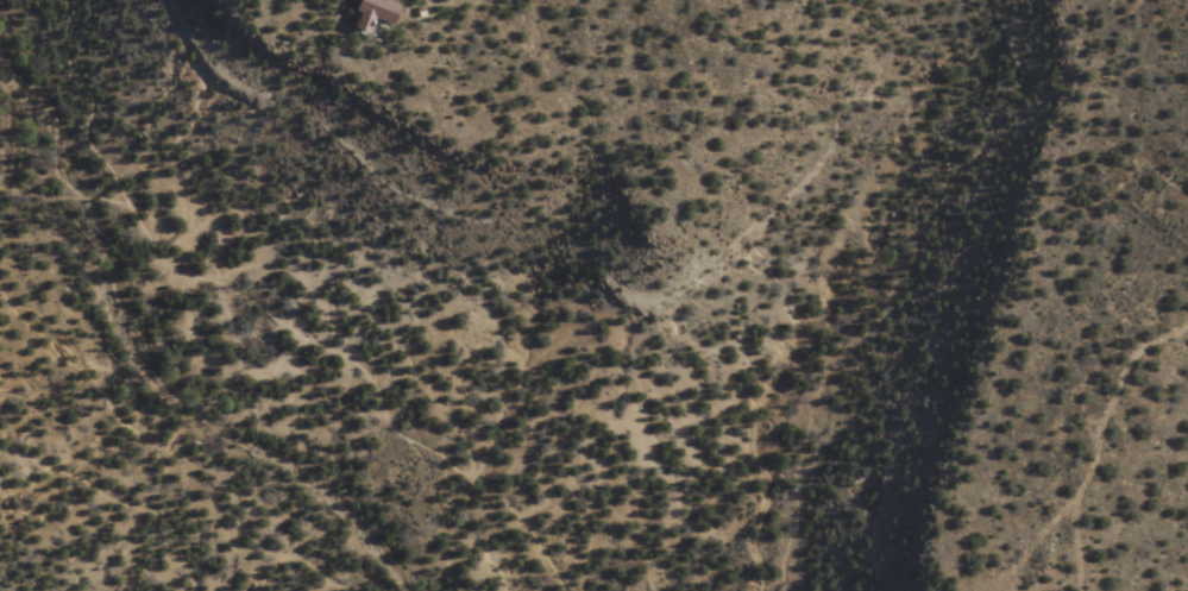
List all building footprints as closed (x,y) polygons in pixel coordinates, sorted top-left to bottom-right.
[(343,30),(359,36),(365,21),(382,28),(390,8),(370,0),(355,0),(343,30)]
